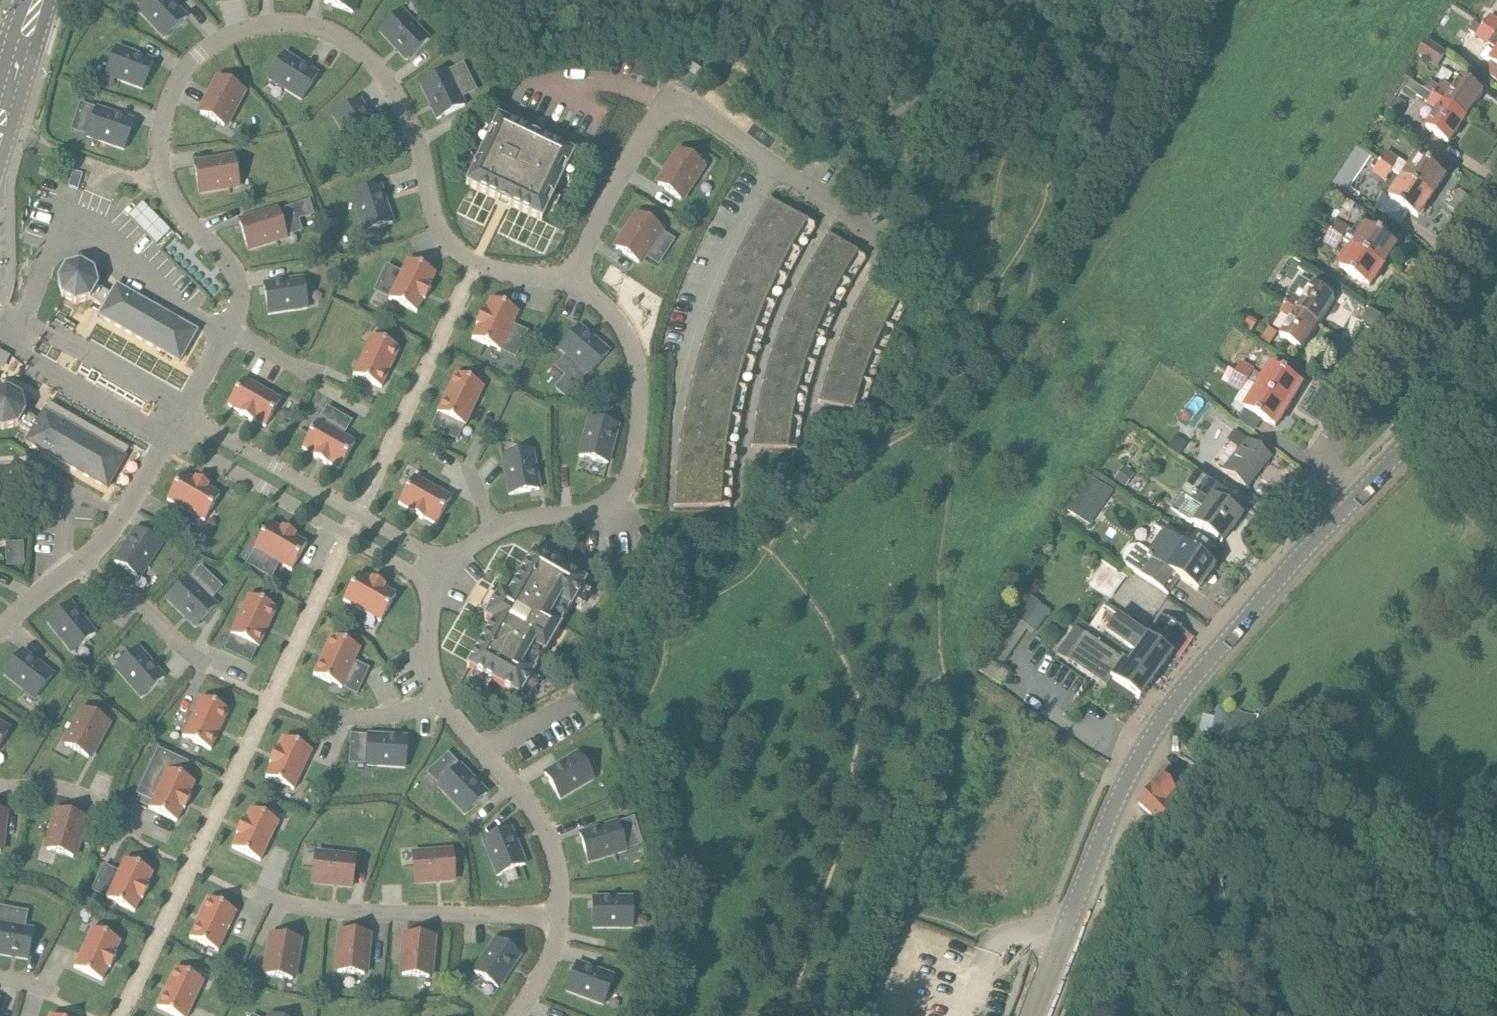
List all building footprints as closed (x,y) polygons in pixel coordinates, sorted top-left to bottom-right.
[(138,10),(165,39),(186,18),(169,0),(148,0),(138,10)] [(324,3),(353,13),(357,0),(325,0),(324,3)] [(402,11),(380,31),(407,60),(429,39),(402,11)] [(1483,25),(1495,34),(1496,31),(1496,21),(1490,16),(1483,25)] [(1495,34),(1483,25),(1476,20),(1469,30),(1496,49),(1496,35),(1495,34)] [(1446,54),(1427,40),(1417,55),(1436,68),(1446,54)] [(106,76),(142,89),(153,61),(116,48),(106,76)] [(302,100),(318,75),(284,54),(268,79),(302,100)] [(1491,63),(1484,73),(1496,82),(1496,54),(1491,63)] [(465,106),(448,71),(421,84),(438,119),(465,106)] [(244,92),(219,78),(200,114),(224,127),(244,92)] [(1468,116),(1484,92),(1465,78),(1454,93),(1442,85),(1441,88),(1430,81),(1424,90),(1434,97),(1436,94),(1468,116)] [(1449,143),(1468,116),(1436,94),(1434,97),(1429,105),(1441,113),(1430,129),(1449,143)] [(334,116),(354,150),(380,134),(360,101),(334,116)] [(133,121),(96,108),(87,137),(124,149),(133,121)] [(542,221),(561,180),(573,154),(498,118),(466,185),(542,221)] [(680,151),(657,185),(681,201),(704,167),(680,151)] [(1387,151),(1380,162),(1392,170),(1400,160),(1387,151)] [(234,158),(194,165),(199,193),(239,186),(234,158)] [(1392,170),(1406,179),(1432,197),(1446,176),(1419,158),(1412,169),(1400,160),(1392,170)] [(1392,170),(1380,162),(1372,173),(1385,180),(1392,170)] [(1432,197),(1406,179),(1393,199),(1418,217),(1432,197)] [(392,224),(385,202),(380,186),(352,196),(364,233),(392,224)] [(801,254),(815,230),(816,229),(768,198),(767,200),(768,200),(752,227),(751,226),(751,227),(801,255),(801,254)] [(278,211),(239,223),(248,250),(287,238),(278,211)] [(615,249),(617,250),(639,264),(662,230),(638,215),(615,249)] [(1355,247),(1383,266),(1397,245),(1363,222),(1354,235),(1348,231),(1350,228),(1338,221),(1331,231),(1343,239),(1355,247)] [(787,280),(800,256),(801,255),(751,227),(750,227),(751,228),(737,255),(736,255),(787,281),(787,280)] [(1336,250),(1343,239),(1331,231),(1324,242),(1336,250)] [(851,285),(865,261),(866,260),(828,234),(827,235),(828,236),(812,262),(810,262),(851,285)] [(1342,267),(1370,286),(1383,266),(1355,247),(1342,267)] [(774,307),(787,282),(787,281),(736,255),(735,256),(736,257),(724,285),(723,284),(722,285),(774,307)] [(407,261),(389,299),(417,313),(423,300),(425,301),(431,288),(429,287),(435,274),(407,261)] [(836,311),(850,286),(851,285),(810,262),(810,263),(811,264),(796,291),(795,290),(795,291),(836,311)] [(112,295),(101,288),(99,287),(95,272),(82,264),(65,268),(58,282),(62,296),(75,304),(91,300),(104,308),(99,317),(180,362),(198,332),(117,286),(112,295)] [(303,279),(282,282),(264,285),(269,314),(307,308),(303,279)] [(1335,298),(1314,285),(1304,279),(1297,280),(1287,296),(1288,297),(1286,301),(1319,324),(1335,298)] [(894,331),(907,305),(908,304),(868,281),(867,282),(868,283),(854,309),(852,309),(852,310),(894,331)] [(764,335),(774,308),(774,307),(722,285),(722,286),(723,286),(712,315),(711,315),(764,335)] [(825,338),(836,312),(836,311),(795,291),(795,292),(796,292),(783,320),(782,320),(782,321),(825,338)] [(476,325),(478,326),(472,339),(500,352),(519,313),(491,300),(485,313),(483,312),(476,325)] [(1302,350),(1319,324),(1286,301),(1280,310),(1294,318),(1281,337),(1302,350)] [(882,357),(893,331),(894,331),(852,310),(852,311),(853,311),(840,339),(839,339),(839,340),(882,357)] [(755,362),(764,336),(764,335),(711,315),(710,316),(711,316),(702,346),(701,345),(700,346),(755,363),(755,362)] [(815,365),(825,338),(782,321),(783,322),(772,351),(771,350),(771,351),(815,365)] [(560,350),(589,375),(609,353),(579,327),(560,350)] [(372,337),(354,376),(381,388),(399,350),(372,337)] [(872,385),(881,358),(882,357),(839,340),(840,341),(829,370),(828,370),(827,370),(872,385)] [(755,363),(700,346),(700,347),(701,347),(693,377),(692,377),(747,391),(755,363)] [(807,393),(815,366),(815,365),(771,351),(771,352),(772,352),(764,382),(763,382),(762,382),(807,393)] [(1256,371),(1242,363),(1236,373),(1249,381),(1256,371)] [(1259,387),(1289,405),(1302,384),(1273,366),(1259,387)] [(863,414),(872,385),(827,370),(827,371),(829,371),(820,401),(819,400),(818,402),(863,414)] [(1242,392),(1249,381),(1236,373),(1228,384),(1242,392)] [(484,387),(456,374),(437,413),(465,426),(484,387)] [(741,420),(747,392),(747,391),(692,377),(691,378),(693,378),(686,409),(685,408),(685,409),(741,420)] [(265,427),(281,401),(244,379),(228,406),(240,413),(239,415),(252,422),(253,420),(265,427)] [(802,422),(807,394),(807,393),(762,382),(762,383),(763,383),(757,414),(756,414),(802,422)] [(1276,427),(1289,405),(1259,387),(1246,407),(1276,427)] [(0,393),(0,429),(3,430),(18,426),(32,434),(26,443),(107,489),(125,458),(44,412),(39,421),(25,413),(21,398),(8,390),(0,393)] [(736,449),(741,420),(685,409),(685,410),(686,410),(681,441),(680,440),(679,441),(736,449)] [(798,450),(801,423),(802,422),(756,414),(756,415),(757,415),(753,446),(752,446),(751,448),(797,452),(798,450)] [(608,464),(618,426),(589,419),(579,457),(608,464)] [(318,422),(303,449),(315,456),(314,457),(327,465),(328,463),(340,470),(355,443),(318,422)] [(1245,489),(1269,458),(1246,440),(1222,471),(1245,489)] [(733,478),(736,450),(736,449),(679,441),(679,442),(681,442),(677,473),(676,473),(733,478)] [(533,451),(503,456),(510,495),(539,490),(533,451)] [(731,508),(733,479),(733,478),(676,473),(676,474),(677,474),(675,505),(674,505),(674,506),(678,507),(731,508)] [(196,479),(195,481),(183,474),(168,500),(205,522),(220,495),(208,488),(209,486),(196,479)] [(1221,545),(1222,544),(1232,530),(1242,516),(1224,504),(1228,499),(1198,475),(1171,509),(1221,545)] [(399,504),(411,511),(410,513),(423,520),(424,518),(436,525),(451,498),(414,477),(399,504)] [(1111,491),(1093,479),(1080,499),(1097,511),(1111,491)] [(270,523),(254,550),(291,571),(307,544),(295,537),(296,535),(283,528),(282,530),(270,523)] [(161,546),(136,529),(114,562),(140,579),(161,546)] [(1198,592),(1215,568),(1164,531),(1148,552),(1139,546),(1131,547),(1125,551),(1122,558),(1123,564),(1168,596),(1180,579),(1198,592)] [(484,618),(493,623),(467,667),(520,697),(586,583),(534,552),(509,596),(500,591),(484,618)] [(1108,599),(1124,576),(1100,559),(1084,582),(1108,599)] [(371,581),(359,574),(344,601),(381,622),(396,595),(384,588),(385,586),(372,579),(371,581)] [(189,579),(168,600),(196,627),(217,606),(189,579)] [(1032,593),(1017,612),(1037,629),(1053,610),(1032,593)] [(277,609),(249,596),(231,635),(259,648),(277,609)] [(72,653),(96,634),(71,604),(48,623),(72,653)] [(1111,681),(1112,682),(1139,701),(1171,657),(1170,656),(1186,634),(1162,616),(1144,640),(1102,610),(1084,634),(1114,657),(1113,657),(1123,664),(1111,681)] [(1105,689),(1111,681),(1123,664),(1113,657),(1114,657),(1084,634),(1065,660),(1105,689)] [(360,650),(332,636),(314,675),(342,688),(360,650)] [(116,669),(142,698),(164,678),(138,649),(116,669)] [(54,675),(38,663),(23,651),(4,675),(35,699),(54,675)] [(211,751),(229,712),(201,699),(183,738),(211,751)] [(64,745),(89,759),(109,723),(84,710),(64,745)] [(602,716),(599,710),(593,713),(596,719),(602,716)] [(1254,726),(1216,718),(1215,717),(1210,737),(1250,745),(1254,726)] [(0,726),(0,746),(9,731),(0,726)] [(405,768),(407,738),(368,735),(366,765),(405,768)] [(266,777),(294,790),(312,752),(284,739),(278,751),(276,750),(270,764),(272,765),(266,777)] [(579,753),(559,765),(545,773),(560,799),(594,779),(579,753)] [(465,815),(487,794),(460,766),(438,786),(465,815)] [(167,770),(149,809),(177,822),(183,810),(185,810),(191,797),(189,796),(195,783),(167,770)] [(1160,780),(1139,804),(1154,817),(1162,824),(1183,799),(1175,793),(1160,780)] [(237,835),(239,836),(232,848),(260,862),(279,823),(251,810),(245,822),(243,821),(237,835)] [(74,858),(78,846),(85,819),(58,811),(46,850),(74,858)] [(618,822),(580,834),(589,862),(627,851),(618,822)] [(483,840),(498,876),(525,865),(511,829),(483,840)] [(453,852),(413,855),(415,884),(455,881),(453,852)] [(356,859),(315,854),(312,883),(353,887),(356,859)] [(147,886),(153,873),(125,860),(107,899),(135,912),(141,900),(143,900),(149,887),(147,886)] [(633,928),(633,898),(593,898),(593,928),(633,928)] [(190,939),(218,952),(236,913),(208,900),(190,939)] [(28,960),(33,930),(0,924),(0,955),(28,960)] [(115,955),(121,942),(93,929),(74,968),(102,981),(108,969),(110,970),(117,956),(115,955)] [(340,932),(337,973),(365,976),(369,935),(340,932)] [(434,938),(406,935),(402,976),(430,979),(434,938)] [(300,940),(282,937),(272,936),(265,976),(293,981),(300,940)] [(474,972),(499,989),(521,956),(496,939),(474,972)] [(614,977),(599,971),(577,963),(567,991),(604,1005),(614,977)] [(158,1008),(175,1015),(188,1015),(204,982),(176,969),(158,1008)]
